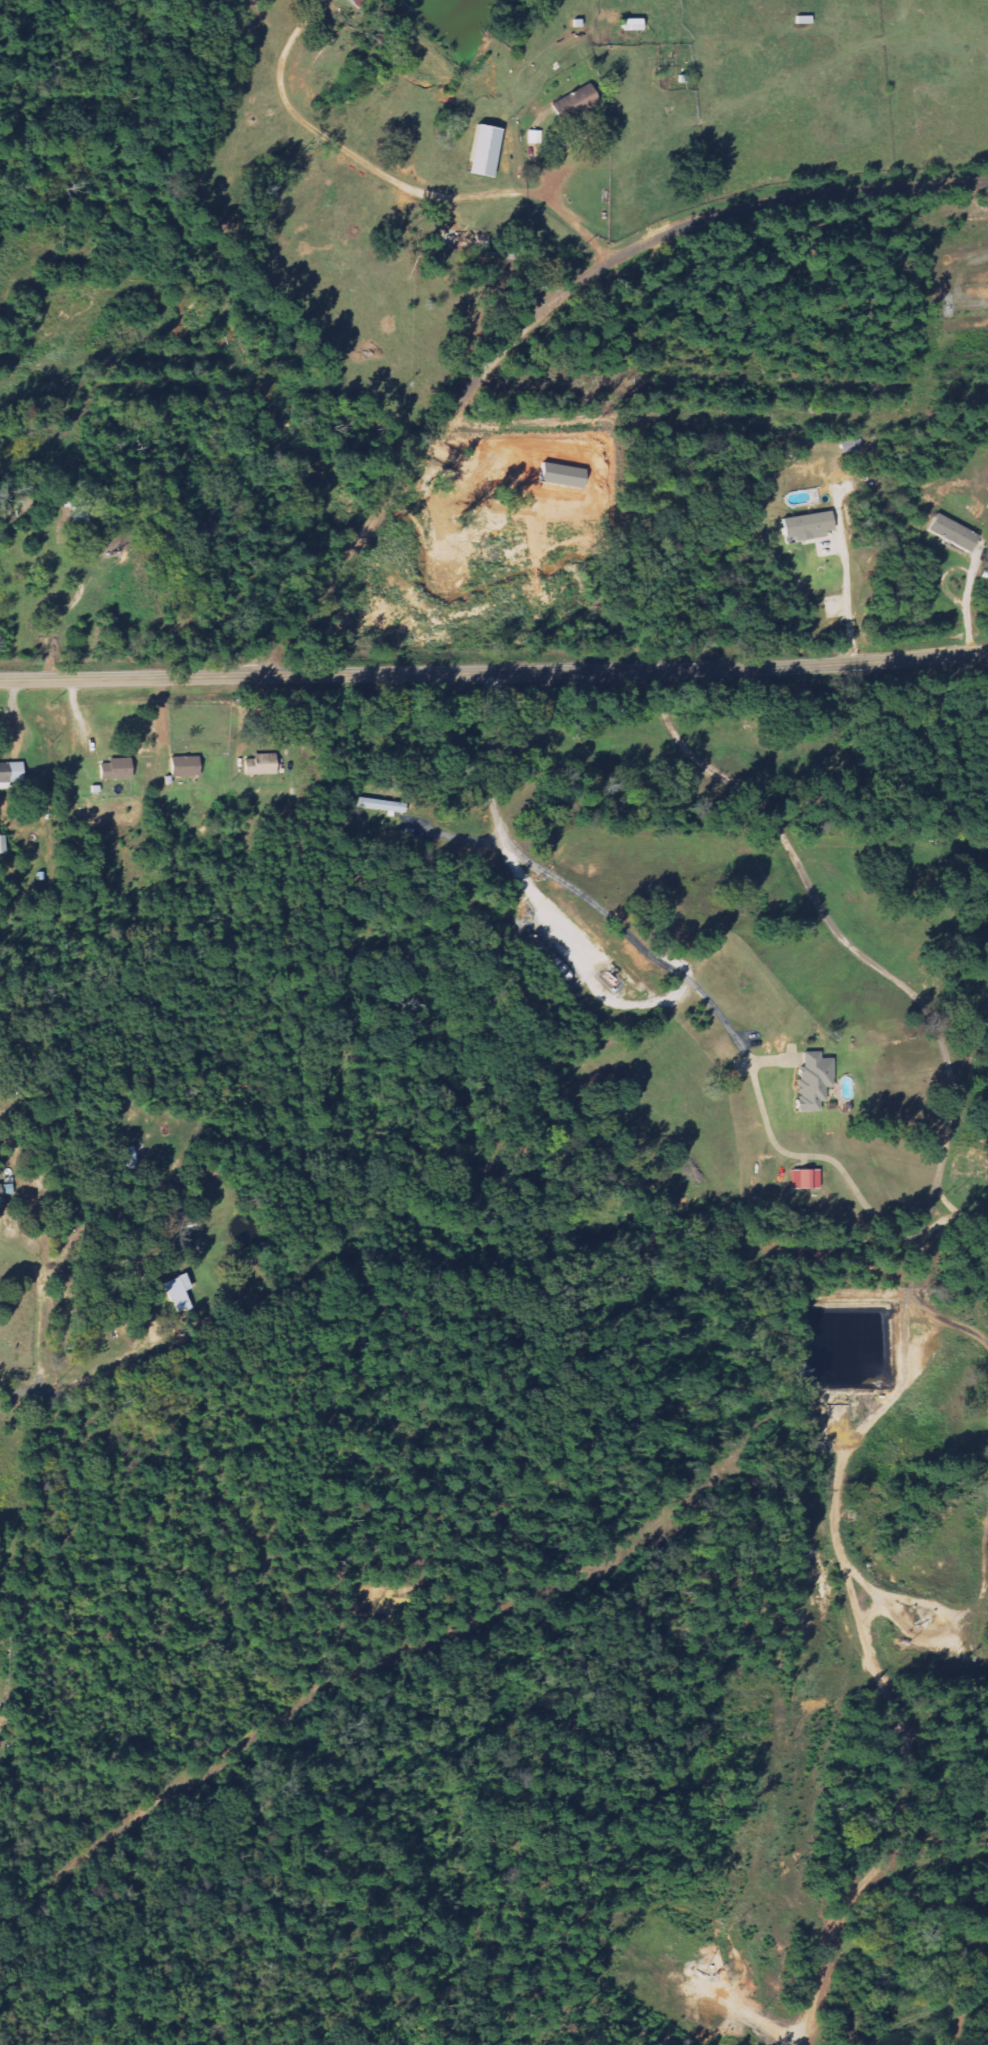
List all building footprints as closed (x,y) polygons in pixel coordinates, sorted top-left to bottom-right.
[(641,19),(620,19),(620,31),(642,31),(641,19)] [(550,105),(564,127),(599,106),(586,84),(550,105)] [(489,179),(499,130),(473,125),(463,173),(489,179)] [(526,144),(541,144),(541,131),(527,130),(526,144)] [(825,538),(824,532),(833,531),(831,513),(780,518),(782,539),(792,538),(792,541),(825,538)] [(968,553),(977,535),(935,514),(926,532),(968,553)] [(251,759),(242,760),(242,775),(274,774),(274,753),(251,754),(251,759)] [(196,777),(196,757),(168,758),(168,777),(196,777)] [(129,759),(107,759),(107,768),(98,768),(98,778),(128,779),(129,759)] [(0,763),(0,785),(22,784),(21,763),(0,763)] [(404,803),(356,799),(355,809),(403,813),(404,803)] [(10,835),(0,835),(0,854),(10,854),(10,835)] [(831,1058),(819,1058),(819,1053),(798,1053),(798,1093),(796,1093),(796,1112),(817,1112),(817,1102),(823,1102),(823,1088),(831,1087),(831,1058)] [(127,1167),(136,1164),(130,1145),(121,1148),(127,1167)] [(819,1169),(790,1169),(790,1188),(819,1188),(819,1169)] [(176,1314),(192,1308),(185,1291),(191,1289),(185,1274),(164,1281),(176,1314)]
